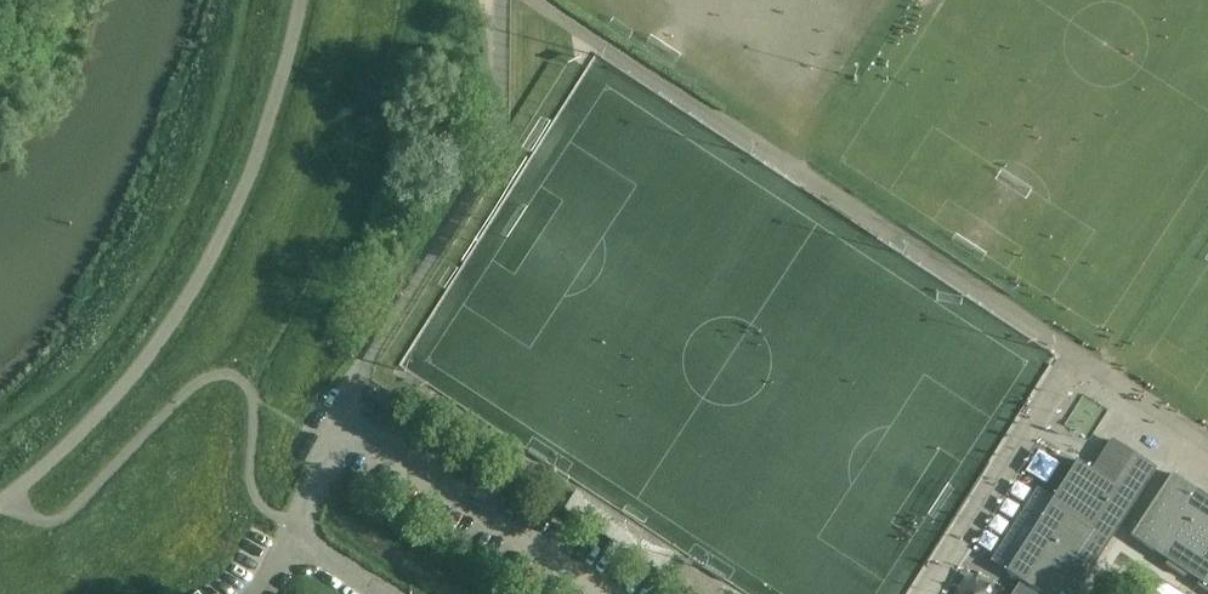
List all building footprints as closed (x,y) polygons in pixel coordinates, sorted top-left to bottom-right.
[(1118,525),(1154,469),(1110,441),(1091,471),(1076,461),(1005,572),(1020,582),(1013,593),(1074,593),(1118,525)] [(1207,593),(1207,498),(1170,474),(1129,536),(1167,561),(1164,565),(1184,578),(1186,574),(1198,582),(1195,586),(1207,593)] [(1111,584),(1111,585),(1125,593),(1140,593),(1142,591),(1117,575),(1111,584)]
